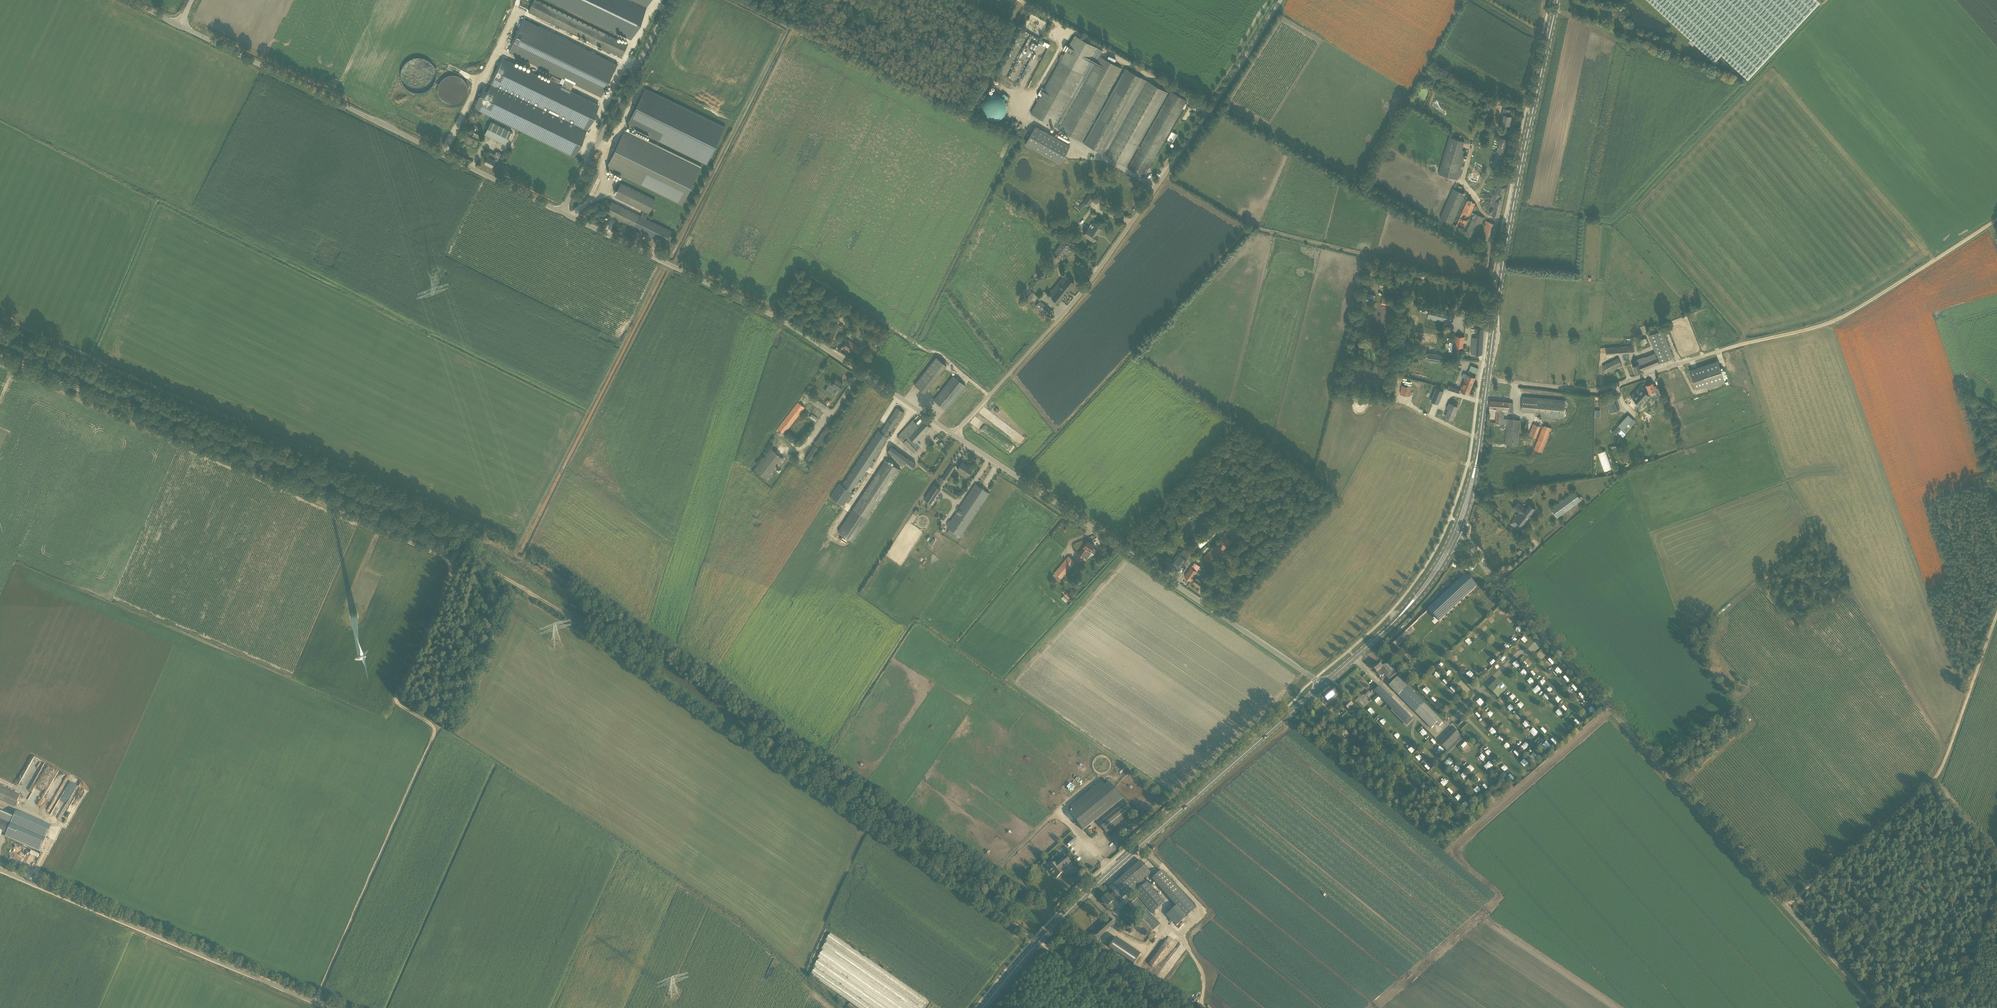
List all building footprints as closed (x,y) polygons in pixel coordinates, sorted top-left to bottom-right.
[(600,46),(603,48),(602,49),(605,51),(606,49),(621,56),(627,44),(606,33),(538,0),(534,0),(529,11),(600,46)] [(630,39),(649,0),(551,0),(630,39)] [(1818,0),(1649,0),(1714,61),(1721,54),(1748,79),(1820,2),(1818,0)] [(617,66),(618,64),(525,19),(510,52),(542,68),(546,69),(565,79),(574,83),(602,96),(617,66)] [(1176,135),(1173,133),(1171,132),(1187,104),(1185,102),(1187,100),(1171,91),(1140,146),(1138,145),(1167,92),(1125,68),(1096,121),(1094,119),(1122,69),(1099,56),(1102,51),(1074,35),(1064,55),(1062,54),(1059,59),(1061,60),(1031,113),(1053,125),(1054,125),(1059,128),(1082,141),(1092,122),(1095,123),(1084,142),(1104,154),(1105,152),(1106,153),(1106,155),(1126,166),(1137,147),(1139,148),(1128,167),(1142,175),(1142,176),(1143,177),(1144,176),(1149,167),(1151,168),(1166,142),(1170,144),(1171,141),(1172,142),(1176,135)] [(598,104),(571,90),(574,83),(565,79),(562,86),(504,58),(486,96),(479,110),(573,155),(598,104)] [(725,127),(645,88),(643,92),(642,91),(635,105),(637,105),(636,107),(635,106),(628,120),(629,120),(627,125),(707,164),(725,127)] [(983,99),(982,101),(982,102),(981,104),(981,105),(981,107),(981,108),(981,110),(982,112),(982,113),(983,114),(984,116),(985,117),(987,118),(988,118),(989,119),(991,120),(993,120),(994,120),(996,120),(997,119),(999,119),(1000,118),(1002,117),(1003,116),(1004,115),(1005,113),(1005,112),(1006,110),(1006,109),(1006,107),(1006,105),(1006,104),(1006,102),(1005,101),(1004,99),(1003,98),(1002,97),(1001,96),(999,95),(998,95),(996,94),(994,94),(993,94),(991,94),(990,95),(988,95),(987,96),(985,97),(984,98),(983,99)] [(1502,123),(1509,125),(1511,116),(1509,115),(1510,109),(1504,108),(1503,114),(1504,114),(1502,123)] [(506,144),(507,141),(509,142),(513,133),(511,132),(512,131),(497,124),(491,121),(485,134),(506,144)] [(1070,146),(1034,126),(1025,144),(1060,163),(1070,146)] [(606,168),(682,205),(701,168),(624,131),(606,168)] [(1438,174),(1447,176),(1458,179),(1466,151),(1462,150),(1464,141),(1449,137),(1438,174)] [(497,151),(495,154),(490,152),(485,162),(493,166),(496,160),(497,161),(501,153),(497,151)] [(672,230),(646,218),(649,213),(656,199),(622,183),(615,196),(644,210),(641,216),(613,202),(606,215),(665,243),(672,230)] [(1452,223),(1465,194),(1453,188),(1440,218),(1452,223)] [(1095,197),(1090,193),(1083,202),(1088,206),(1095,197)] [(1464,229),(1471,213),(1471,211),(1475,203),(1468,200),(1456,226),(1464,229)] [(1484,217),(1471,211),(1471,213),(1474,214),(1466,234),(1475,238),(1484,217)] [(1487,243),(1494,223),(1485,220),(1479,240),(1487,243)] [(1084,234),(1094,241),(1098,235),(1097,235),(1101,229),(1095,224),(1091,230),(1088,228),(1084,234)] [(1063,241),(1061,243),(1052,254),(1059,260),(1070,247),(1063,241)] [(1058,303),(1075,283),(1067,277),(1051,297),(1058,303)] [(1384,291),(1396,292),(1396,284),(1385,283),(1384,291)] [(1025,296),(1029,299),(1034,293),(1031,290),(1025,296)] [(1363,300),(1374,302),(1376,295),(1365,292),(1363,300)] [(1399,307),(1400,301),(1382,298),(1381,304),(1399,307)] [(1035,305),(1044,312),(1048,315),(1052,311),(1039,300),(1035,305)] [(1427,317),(1450,323),(1453,314),(1430,308),(1427,317)] [(837,320),(832,331),(830,337),(837,340),(843,326),(839,325),(841,321),(837,320)] [(1471,354),(1474,354),(1482,354),(1484,328),(1477,328),(1475,328),(1475,331),(1477,331),(1476,337),(1472,337),(1471,354)] [(1648,335),(1655,353),(1659,363),(1673,358),(1663,330),(1648,335)] [(1463,347),(1463,344),(1464,336),(1455,335),(1453,354),(1460,354),(1461,347),(1463,347)] [(855,351),(858,346),(859,346),(849,340),(847,338),(841,347),(848,351),(850,348),(855,351)] [(1634,352),(1634,348),(1634,345),(1618,346),(1618,353),(1634,352)] [(1642,370),(1659,363),(1655,353),(1644,357),(1644,356),(1633,361),(1635,364),(1632,365),(1635,373),(1642,370)] [(934,357),(913,384),(923,393),(944,365),(934,357)] [(1618,357),(1602,365),(1606,373),(1622,365),(1618,357)] [(1725,382),(1718,361),(1690,370),(1696,389),(1707,386),(1707,387),(1725,382)] [(1465,377),(1460,390),(1464,392),(1469,394),(1474,382),(1474,381),(1475,377),(1479,368),(1471,365),(1467,374),(1464,372),(1462,376),(1465,377)] [(947,410),(965,384),(951,375),(933,401),(947,410)] [(839,389),(843,383),(836,379),(833,383),(831,382),(827,387),(833,391),(836,393),(839,389)] [(1654,386),(1652,382),(1647,385),(1645,385),(1644,387),(1641,385),(1626,401),(1635,410),(1649,394),(1648,393),(1649,392),(1657,389),(1655,385),(1654,386)] [(1402,385),(1400,393),(1410,395),(1412,387),(1402,385)] [(1440,401),(1444,391),(1436,388),(1431,400),(1439,404),(1440,401)] [(1523,396),(1521,411),(1535,412),(1535,416),(1564,418),(1565,400),(1523,396)] [(1609,400),(1614,412),(1620,409),(1616,397),(1609,400)] [(1489,408),(1489,410),(1496,411),(1497,412),(1496,423),(1503,424),(1504,422),(1507,422),(1506,444),(1519,445),(1521,419),(1504,418),(1504,412),(1512,413),(1513,402),(1490,400),(1489,408)] [(798,401),(777,428),(784,433),(805,407),(798,401)] [(1446,416),(1453,419),(1454,415),(1454,413),(1455,413),(1458,407),(1449,403),(1447,408),(1449,409),(1446,416)] [(847,506),(901,409),(895,406),(881,432),(875,429),(844,485),(838,482),(830,497),(847,506)] [(812,413),(809,417),(815,421),(818,418),(812,413)] [(1626,425),(1633,418),(1628,414),(1613,431),(1616,435),(1622,429),(1623,429),(1626,432),(1629,428),(1626,425)] [(930,426),(923,420),(918,425),(913,420),(897,436),(914,452),(920,446),(916,442),(930,426)] [(1540,426),(1533,423),(1528,435),(1536,438),(1540,426)] [(1552,428),(1544,425),(1544,426),(1543,426),(1534,449),(1542,452),(1552,428)] [(1627,430),(1632,435),(1635,432),(1630,427),(1627,430)] [(821,447),(829,432),(823,429),(815,444),(821,447)] [(806,458),(812,462),(820,447),(813,444),(806,458)] [(784,459),(771,448),(754,469),(768,479),(784,459)] [(1604,470),(1612,467),(1606,449),(1598,452),(1604,470)] [(883,458),(840,532),(856,542),(899,467),(883,458)] [(916,464),(907,458),(904,463),(912,469),(916,464)] [(968,476),(973,469),(962,461),(957,469),(968,476)] [(955,467),(951,464),(943,478),(946,480),(955,467)] [(934,500),(933,500),(941,488),(934,484),(924,498),(932,504),(934,501),(933,500),(934,500)] [(947,523),(948,524),(947,526),(961,535),(989,493),(976,484),(951,521),(949,520),(947,523)] [(1527,493),(1529,496),(1531,498),(1535,493),(1531,489),(1527,493)] [(1551,508),(1552,510),(1557,517),(1581,500),(1574,491),(1551,508)] [(1525,508),(1518,502),(1513,507),(1519,512),(1510,523),(1519,530),(1522,526),(1536,508),(1529,503),(1525,508)] [(1206,508),(1187,525),(1193,532),(1212,515),(1206,508)] [(1226,534),(1204,557),(1211,564),(1232,540),(1226,534)] [(1082,557),(1085,553),(1088,556),(1091,551),(1090,551),(1094,545),(1088,540),(1083,546),(1084,546),(1078,555),(1082,557)] [(1529,552),(1534,548),(1527,540),(1522,544),(1529,552)] [(1174,562),(1172,565),(1171,566),(1179,571),(1182,567),(1187,559),(1190,554),(1183,549),(1174,562)] [(1063,580),(1061,578),(1076,561),(1069,556),(1054,573),(1059,576),(1057,579),(1061,582),(1063,580)] [(1191,580),(1192,580),(1196,573),(1197,571),(1200,566),(1195,562),(1193,565),(1192,565),(1191,567),(1185,576),(1191,580)] [(1193,582),(1198,585),(1201,587),(1203,584),(1207,587),(1209,582),(1202,577),(1201,579),(1198,577),(1199,576),(1196,573),(1192,580),(1194,581),(1193,582)] [(1466,575),(1429,610),(1439,621),(1477,587),(1466,575)] [(1542,659),(1546,654),(1542,650),(1538,655),(1542,659)] [(1527,668),(1532,662),(1528,658),(1523,663),(1527,668)] [(1459,667),(1462,670),(1468,665),(1464,662),(1459,667)] [(1377,673),(1380,676),(1383,673),(1387,677),(1392,673),(1385,665),(1383,667),(1379,663),(1373,668),(1377,673)] [(1553,673),(1556,676),(1561,671),(1558,667),(1553,673)] [(1431,677),(1435,681),(1440,675),(1436,671),(1431,677)] [(1563,685),(1565,683),(1566,684),(1569,680),(1565,675),(1559,681),(1563,685)] [(1398,677),(1394,681),(1389,686),(1432,729),(1440,720),(1408,688),(1410,686),(1399,676),(1398,677)] [(1542,685),(1547,681),(1544,677),(1539,682),(1542,685)] [(1489,688),(1498,698),(1507,689),(1498,679),(1489,688)] [(1426,694),(1432,689),(1428,685),(1423,690),(1426,694)] [(1568,690),(1572,694),(1577,689),(1573,685),(1568,690)] [(1323,696),(1327,700),(1331,705),(1337,700),(1335,697),(1338,693),(1333,687),(1323,696)] [(1379,688),(1379,687),(1375,691),(1381,697),(1385,694),(1379,688)] [(1514,692),(1509,697),(1512,700),(1518,695),(1514,692)] [(1381,697),(1390,706),(1394,701),(1386,693),(1385,694),(1381,697)] [(1431,698),(1434,702),(1440,696),(1436,693),(1431,698)] [(1543,702),(1548,697),(1545,693),(1540,698),(1543,702)] [(1575,698),(1578,702),(1584,697),(1580,693),(1575,698)] [(1560,694),(1554,699),(1558,703),(1563,698),(1560,694)] [(1349,710),(1354,705),(1346,696),(1341,700),(1345,705),(1344,705),(1349,710)] [(1501,705),(1507,700),(1503,697),(1498,702),(1501,705)] [(1481,706),(1484,702),(1480,698),(1476,702),(1481,706)] [(1517,705),(1520,708),(1526,703),(1522,700),(1517,705)] [(1566,711),(1571,706),(1567,702),(1562,707),(1566,711)] [(1505,710),(1509,713),(1514,708),(1511,704),(1505,710)] [(1402,710),(1398,706),(1394,710),(1401,718),(1403,715),(1400,712),(1402,710)] [(1577,725),(1583,719),(1580,716),(1574,721),(1577,725)] [(1570,722),(1566,725),(1570,730),(1575,727),(1570,722)] [(1541,729),(1545,733),(1550,728),(1546,724),(1541,729)] [(1278,731),(1282,736),(1290,730),(1286,725),(1278,731)] [(1507,735),(1513,729),(1509,726),(1503,731),(1507,735)] [(1453,728),(1439,743),(1449,753),(1464,738),(1453,728)] [(1529,732),(1534,737),(1538,733),(1534,728),(1529,732)] [(1551,740),(1555,744),(1560,740),(1555,736),(1551,740)] [(1545,751),(1550,745),(1547,741),(1541,747),(1545,751)] [(1466,752),(1470,748),(1464,743),(1460,747),(1466,752)] [(1360,746),(1354,752),(1359,756),(1365,750),(1360,746)] [(1438,755),(1443,749),(1440,746),(1434,752),(1438,755)] [(1510,756),(1514,760),(1519,754),(1515,751),(1510,756)] [(1419,761),(1424,755),(1421,752),(1415,757),(1419,761)] [(1480,762),(1485,757),(1482,754),(1476,759),(1480,762)] [(1462,765),(1468,759),(1464,756),(1459,761),(1462,765)] [(33,758),(32,762),(38,764),(36,768),(40,770),(43,761),(33,758)] [(1448,767),(1454,761),(1450,758),(1444,763),(1448,767)] [(1424,766),(1428,771),(1432,767),(1428,762),(1424,766)] [(1471,763),(1466,769),(1471,773),(1476,767),(1471,763)] [(1456,774),(1461,768),(1457,765),(1452,770),(1456,774)] [(1436,779),(1442,774),(1439,770),(1433,775),(1436,779)] [(1508,776),(1512,780),(1517,774),(1513,771),(1508,776)] [(1478,781),(1483,775),(1479,772),(1474,777),(1478,781)] [(1470,779),(1465,785),(1469,788),(1474,783),(1470,779)] [(1487,789),(1492,784),(1488,780),(1482,786),(1487,789)] [(72,795),(77,786),(69,781),(64,791),(72,795)] [(1104,786),(1073,811),(1069,814),(1083,831),(1122,799),(1109,782),(1104,786)] [(15,807),(20,795),(11,791),(0,786),(0,800),(15,807)] [(1472,792),(1475,795),(1481,790),(1478,786),(1472,792)] [(1460,793),(1455,798),(1458,801),(1463,796),(1460,793)] [(1097,821),(1103,829),(1106,833),(1132,812),(1123,800),(1097,821)] [(50,827),(16,812),(14,817),(11,825),(0,820),(0,831),(7,834),(6,837),(39,852),(46,836),(50,827)] [(1824,857),(1828,862),(1836,855),(1832,850),(1824,857)] [(1054,875),(1056,878),(1063,873),(1061,870),(1070,863),(1065,857),(1056,864),(1056,863),(1049,869),(1049,870),(1053,875),(1054,875)] [(1109,888),(1114,893),(1117,897),(1120,900),(1127,894),(1128,896),(1131,894),(1135,899),(1137,897),(1152,914),(1165,902),(1147,882),(1141,887),(1139,884),(1151,873),(1140,861),(1109,888)] [(1169,899),(1178,891),(1161,872),(1152,880),(1169,899)] [(1195,909),(1179,891),(1170,899),(1176,906),(1167,914),(1177,925),(1195,909)] [(1104,905),(1110,911),(1114,907),(1111,904),(1113,901),(1117,897),(1114,893),(1110,897),(1107,895),(1101,900),(1105,904),(1104,905)] [(1115,923),(1109,918),(1105,922),(1110,928),(1115,923)] [(1134,965),(1140,954),(1112,937),(1106,948),(1134,965)]
